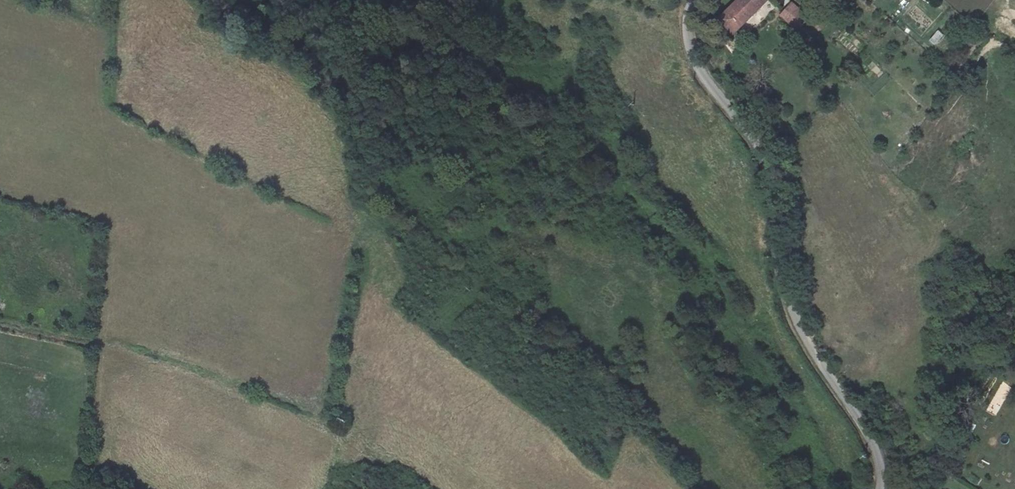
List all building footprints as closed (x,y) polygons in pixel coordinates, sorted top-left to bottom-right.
[(722,22),(738,36),(768,0),(740,0),(722,22)] [(792,14),(804,22),(811,11),(800,3),(792,14)] [(935,45),(944,34),(938,29),(929,40),(935,45)]
